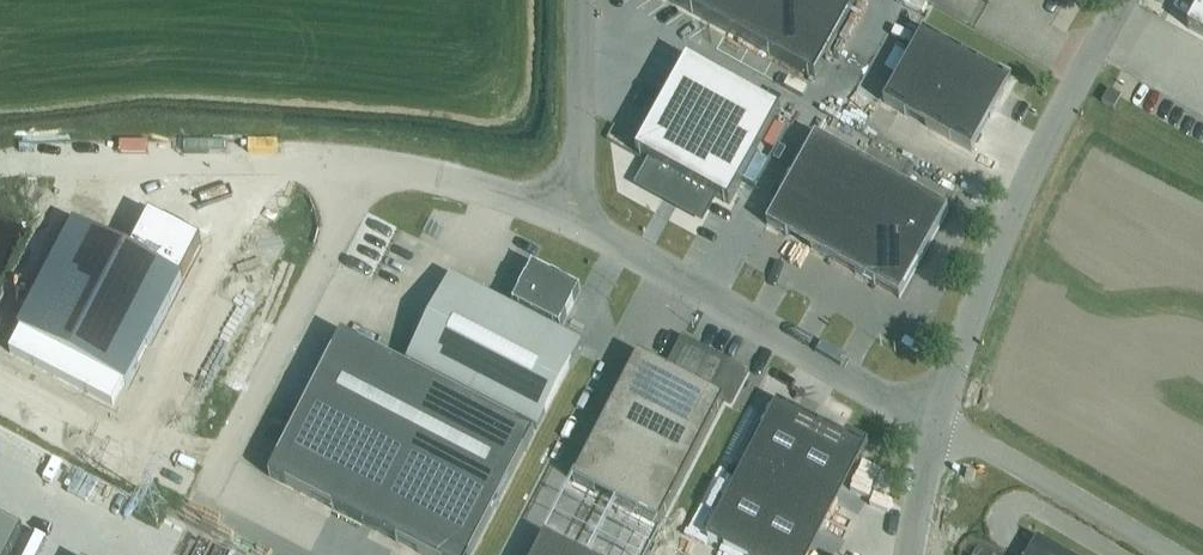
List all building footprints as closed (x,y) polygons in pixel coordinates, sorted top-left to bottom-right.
[(815,81),(859,0),(668,0),(815,81)] [(1188,27),(1202,35),(1202,0),(1188,27)] [(971,152),(995,110),(1011,81),(923,32),(884,103),(899,112),(971,152)] [(781,111),(751,95),(688,60),(637,153),(652,162),(641,183),(702,216),(713,195),(729,204),(751,166),(781,111)] [(1019,76),(1012,88),(1025,95),(1032,83),(1019,76)] [(949,210),(904,185),(817,137),(767,225),(900,298),(949,210)] [(81,218),(16,346),(186,433),(272,267),(220,240),(200,279),(81,218)] [(410,365),(408,369),(342,335),(270,476),(423,554),(471,554),(534,434),(532,433),(535,429),(537,430),(581,344),(555,331),(557,327),(561,329),(581,291),(533,266),(513,305),(517,307),(515,311),(453,278),(408,364),(410,365)] [(724,404),(732,408),(751,373),(682,337),(666,370),(638,355),(574,481),(660,525),(724,404)] [(707,539),(739,554),(806,554),(853,464),(857,467),(869,445),(847,433),(845,437),(844,437),(777,403),(707,539)] [(23,531),(0,519),(0,554),(11,554),(23,531)] [(546,537),(536,554),(581,554),(546,537)] [(1038,538),(1031,550),(1028,554),(1068,554),(1038,538)]
